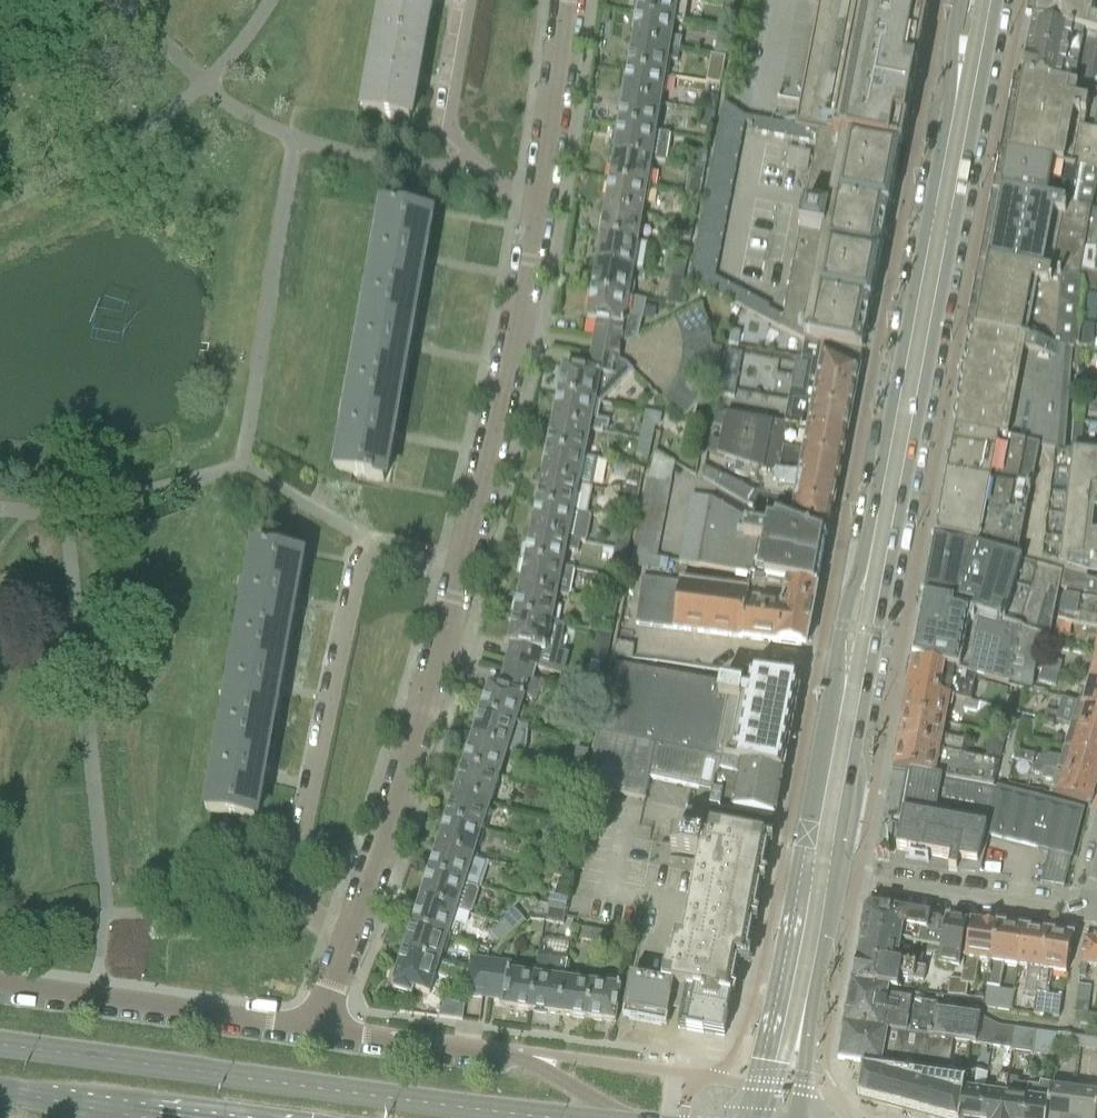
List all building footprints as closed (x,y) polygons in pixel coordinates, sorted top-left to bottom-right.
[(379,32),(424,40),(431,0),(385,0),(379,32)] [(634,16),(675,23),(685,24),(689,0),(636,0),(634,16)] [(819,133),(900,149),(929,0),(819,0),(794,128),(806,131),(819,133)] [(1033,23),(1084,33),(1096,36),(1096,0),(1038,0),(1033,23)] [(724,2),(720,18),(733,21),(737,4),(724,2)] [(634,16),(631,33),(634,33),(632,45),(670,51),(679,52),(681,41),(672,39),(674,27),(675,24),(675,23),(634,16)] [(1027,53),(1036,54),(1036,52),(1057,56),(1056,62),(1090,69),(1096,71),(1096,36),(1084,33),(1033,23),(1033,24),(1027,53)] [(424,40),(379,32),(365,113),(410,121),(424,40)] [(716,40),(713,58),(726,60),(729,43),(716,40)] [(629,56),(627,69),(628,69),(628,71),(668,78),(671,62),(677,63),(677,62),(679,52),(670,51),(632,45),(630,56),(629,56)] [(1096,92),(1096,71),(1090,69),(1056,62),(1057,56),(1036,52),(1036,54),(1027,53),(1023,77),(1077,88),(1096,92)] [(711,58),(706,83),(719,86),(721,86),(726,60),(713,58),(711,58)] [(625,86),(623,100),(661,106),(663,93),(665,93),(668,78),(628,71),(627,73),(626,73),(624,86),(625,86)] [(1008,155),(1096,172),(1096,105),(1093,129),(1083,127),(1088,102),(1067,98),(1069,86),(1044,81),(1023,77),(1020,89),(1008,155)] [(706,95),(703,113),(715,115),(718,97),(706,95)] [(619,108),(616,125),(657,132),(661,106),(623,100),(622,109),(619,108)] [(723,107),(718,131),(742,135),(745,122),(723,107)] [(715,115),(703,113),(700,128),(712,130),(715,115)] [(754,134),(766,136),(769,123),(756,121),(756,123),(754,134)] [(766,136),(779,139),(781,126),(769,123),(766,136)] [(616,142),(614,154),(652,160),(667,163),(672,134),(657,132),(616,125),(613,142),(616,142)] [(779,139),(791,141),(794,128),(781,126),(779,139)] [(806,131),(794,128),(791,141),(804,144),(806,131)] [(718,131),(716,144),(740,148),(742,135),(718,131)] [(819,133),(806,131),(804,144),(816,146),(819,133)] [(784,318),(781,330),(785,332),(786,330),(805,341),(807,342),(823,349),(859,368),(885,231),(889,210),(900,149),(819,133),(816,146),(807,195),(831,199),(828,214),(805,210),(804,217),(803,217),(784,318)] [(716,144),(713,157),(737,162),(740,148),(716,144)] [(695,150),(692,167),(704,169),(707,152),(695,150)] [(610,178),(610,181),(650,187),(653,171),(650,171),(652,160),(614,154),(612,165),(611,165),(609,178),(610,178)] [(1001,192),(1091,209),(1096,184),(1096,172),(1008,155),(1001,192)] [(713,157),(711,170),(735,175),(737,162),(713,157)] [(692,167),(688,195),(699,197),(704,169),(692,167)] [(711,170),(708,183),(732,188),(735,175),(711,170)] [(607,196),(605,210),(643,216),(643,215),(660,218),(665,190),(650,188),(650,187),(610,181),(610,183),(608,183),(606,196),(607,196)] [(708,183),(706,196),(730,201),(732,188),(708,183)] [(1001,192),(987,263),(1077,280),(1079,274),(1079,272),(1091,209),(1001,192)] [(706,196),(704,209),(728,214),(730,201),(706,196)] [(684,205),(682,222),(694,224),(697,207),(684,205)] [(385,206),(369,295),(416,304),(432,215),(385,206)] [(704,209),(701,222),(725,227),(728,214),(704,209)] [(1086,246),(1096,247),(1096,239),(1096,212),(1091,209),(1086,246)] [(601,219),(598,236),(639,242),(643,216),(605,210),(604,219),(601,219)] [(694,224),(682,222),(679,238),(691,241),(694,224)] [(701,222),(699,235),(723,240),(725,227),(701,222)] [(699,235),(696,248),(720,253),(723,240),(699,235)] [(598,253),(597,264),(634,270),(642,271),(647,244),(639,242),(598,236),(595,253),(598,253)] [(1086,246),(1082,268),(1092,269),(1096,247),(1086,246)] [(696,248),(694,261),(718,266),(720,253),(696,248)] [(675,259),(672,276),(683,278),(686,261),(675,259)] [(694,261),(691,274),(715,279),(718,266),(694,261)] [(987,263),(974,332),(1075,351),(1076,348),(1078,326),(1082,291),(1083,281),(1077,280),(987,263)] [(593,289),(592,292),(632,298),(635,282),(632,281),(634,270),(597,264),(595,276),(594,276),(591,289),(593,289)] [(1079,274),(1077,280),(1083,281),(1082,291),(1095,292),(1096,273),(1085,273),(1084,272),(1079,272),(1079,274)] [(691,274),(690,281),(717,296),(720,281),(715,279),(691,274)] [(672,276),(669,293),(680,295),(683,278),(672,276)] [(717,296),(727,301),(730,286),(720,281),(717,296)] [(727,301),(737,306),(739,291),(730,286),(727,301)] [(737,306),(747,311),(749,297),(739,291),(737,306)] [(590,307),(587,320),(597,322),(594,338),(621,342),(629,342),(636,339),(639,318),(636,317),(639,300),(632,299),(632,298),(592,292),(592,294),(591,294),(588,307),(590,307)] [(369,295),(353,385),(400,393),(416,304),(369,295)] [(747,311),(756,316),(759,302),(749,297),(747,311)] [(1085,320),(1095,321),(1096,298),(1087,297),(1085,320)] [(756,316),(766,321),(768,310),(770,308),(759,302),(756,316)] [(674,320),(680,333),(709,325),(700,305),(674,320)] [(766,321),(781,330),(784,318),(768,310),(766,321)] [(680,333),(682,347),(713,345),(709,325),(680,333)] [(1078,326),(1076,348),(1092,349),(1094,327),(1078,326)] [(730,331),(727,344),(737,346),(740,333),(730,331)] [(974,332),(955,434),(1064,454),(1066,454),(1066,451),(1064,451),(1065,444),(1075,351),(974,332)] [(561,380),(559,392),(560,392),(559,395),(596,403),(600,404),(632,371),(626,365),(618,362),(621,342),(594,338),(591,357),(589,371),(565,367),(562,379),(561,380)] [(795,365),(793,376),(855,389),(859,368),(823,349),(807,342),(805,341),(801,366),(795,365)] [(682,347),(682,361),(712,367),(713,345),(682,347)] [(727,352),(720,396),(734,398),(741,354),(727,352)] [(682,361),(677,376),(706,386),(712,367),(682,361)] [(677,376),(671,388),(695,405),(706,386),(677,376)] [(792,381),(789,401),(805,404),(851,413),(855,389),(793,376),(792,381)] [(400,393),(353,385),(337,471),(368,477),(367,479),(384,482),(400,393)] [(695,405),(671,388),(661,397),(680,420),(695,405)] [(556,410),(554,422),(588,429),(591,430),(601,432),(601,429),(602,428),(606,429),(607,422),(597,420),(597,419),(600,406),(600,404),(596,403),(559,395),(559,397),(558,397),(555,410),(556,410)] [(1075,398),(1073,423),(1083,423),(1085,399),(1075,398)] [(710,438),(707,452),(736,462),(759,469),(763,470),(766,458),(789,461),(791,451),(841,461),(851,413),(805,404),(789,401),(787,411),(787,413),(785,425),(772,423),(768,422),(716,412),(713,426),(723,427),(720,440),(710,438)] [(698,407),(694,425),(704,427),(708,409),(698,407)] [(549,432),(546,449),(586,457),(589,440),(590,435),(591,430),(588,429),(554,422),(552,433),(549,432)] [(1073,423),(1072,437),(1082,438),(1083,423),(1073,423)] [(642,425),(639,439),(652,442),(653,435),(655,428),(653,428),(651,427),(642,425)] [(955,434),(936,536),(974,544),(974,547),(1049,570),(1064,454),(955,434)] [(652,442),(639,439),(636,456),(649,458),(652,442)] [(545,466),(543,478),(593,488),(599,460),(594,459),(586,457),(546,449),(542,466),(545,466)] [(765,470),(837,484),(841,461),(791,451),(789,461),(766,458),(763,470),(765,470)] [(1049,570),(1096,585),(1096,454),(1066,451),(1066,454),(1064,454),(1049,570)] [(725,478),(719,489),(750,506),(781,519),(789,522),(789,524),(791,524),(791,527),(793,528),(793,526),(807,531),(807,533),(809,534),(809,532),(824,537),(823,539),(826,540),(837,484),(765,470),(763,470),(759,469),(736,462),(733,473),(761,482),(759,494),(758,494),(725,478)] [(704,467),(702,479),(719,489),(725,478),(704,467)] [(538,502),(538,505),(577,512),(588,514),(593,488),(543,478),(541,489),(540,489),(537,502),(538,502)] [(628,478),(625,494),(638,497),(641,480),(628,478)] [(625,494),(621,511),(634,514),(638,497),(625,494)] [(692,496),(680,561),(751,574),(789,582),(817,587),(818,585),(815,584),(817,575),(819,574),(819,572),(818,572),(819,563),(821,563),(821,561),(826,540),(823,539),(824,537),(809,532),(809,534),(807,533),(807,531),(793,526),(793,528),(791,527),(791,524),(789,524),(789,522),(781,519),(778,534),(775,533),(775,532),(747,527),(748,521),(711,499),(692,496)] [(535,520),(532,532),(580,542),(585,543),(590,515),(588,514),(577,512),(538,505),(537,507),(536,507),(534,520),(535,520)] [(617,531),(614,548),(627,551),(631,534),(617,531)] [(527,542),(524,559),(564,567),(568,551),(578,553),(580,542),(532,532),(530,543),(527,542)] [(944,600),(944,599),(958,602),(957,609),(1040,636),(1049,639),(1059,590),(1096,597),(1096,585),(1049,570),(974,547),(974,544),(936,536),(924,596),(944,600)] [(239,634),(238,634),(287,643),(303,555),(254,546),(254,547),(256,548),(248,591),(247,590),(246,592),(248,592),(240,634),(239,634)] [(614,548),(611,565),(624,567),(627,551),(614,548)] [(633,554),(630,566),(631,566),(666,573),(669,561),(633,554)] [(524,559),(521,576),(524,577),(521,588),(559,595),(568,597),(574,570),(564,568),(564,567),(524,559)] [(642,579),(636,625),(646,626),(666,629),(670,629),(779,643),(801,646),(807,642),(817,588),(817,587),(789,582),(751,574),(748,590),(650,580),(644,579),(642,579)] [(607,587),(603,604),(617,607),(620,590),(607,587)] [(517,612),(516,615),(555,622),(558,606),(557,605),(559,595),(521,588),(519,599),(518,599),(515,612),(517,612)] [(924,596),(912,658),(975,675),(1032,690),(1040,636),(957,609),(958,602),(944,599),(944,600),(924,596)] [(1067,596),(1066,596),(1064,596),(1063,597),(1062,598),(1061,600),(1057,622),(1070,624),(1071,620),(1096,625),(1096,602),(1067,596)] [(603,604),(600,621),(612,623),(613,623),(617,607),(603,604)] [(512,643),(507,661),(528,667),(537,670),(537,669),(544,671),(561,675),(562,673),(564,674),(569,653),(560,651),(565,624),(555,622),(516,615),(516,617),(514,617),(512,630),(513,630),(510,643),(512,643)] [(1068,638),(1070,624),(1057,622),(1055,635),(1068,638)] [(597,633),(595,643),(598,648),(608,650),(611,636),(597,633)] [(223,722),(223,723),(271,731),(287,643),(238,634),(238,635),(240,636),(232,678),(231,678),(230,679),(232,680),(224,722),(223,722)] [(613,656),(631,660),(634,647),(616,643),(613,656)] [(1089,679),(1096,681),(1096,657),(1094,657),(1094,659),(1089,679)] [(912,658),(907,689),(951,697),(965,700),(971,701),(975,675),(912,658)] [(1045,658),(1042,668),(1058,673),(1061,662),(1045,658)] [(612,663),(599,732),(783,770),(782,769),(784,754),(785,754),(786,753),(785,752),(787,737),(789,737),(789,736),(788,735),(791,720),(792,720),(792,719),(791,718),(794,703),(795,703),(799,682),(744,675),(744,676),(751,677),(748,688),(612,663)] [(481,712),(520,724),(524,709),(522,708),(525,698),(535,701),(540,682),(533,680),(535,675),(505,667),(504,672),(499,688),(490,685),(486,697),(485,697),(481,709),(482,710),(481,712)] [(1042,668),(1039,681),(1055,686),(1058,673),(1042,668)] [(1082,703),(1096,707),(1096,681),(1089,679),(1082,703)] [(907,689),(902,714),(946,723),(951,697),(907,689)] [(1055,721),(1070,726),(1072,726),(1096,734),(1096,707),(1082,703),(1079,702),(1078,702),(1078,703),(1062,699),(1057,714),(1055,721)] [(965,700),(963,709),(976,712),(978,703),(965,700)] [(1045,711),(1043,720),(1055,722),(1055,721),(1057,714),(1045,711)] [(473,737),(473,739),(508,750),(517,753),(518,748),(525,749),(527,728),(527,727),(520,724),(516,723),(481,712),(481,714),(479,714),(476,727),(473,737)] [(902,714),(897,739),(900,741),(961,753),(963,742),(943,739),(946,723),(902,714)] [(271,731),(223,723),(222,723),(224,723),(217,765),(215,765),(215,767),(216,767),(209,809),(207,809),(207,811),(255,820),(271,731)] [(1064,747),(1066,748),(1096,758),(1096,734),(1070,726),(1064,747)] [(597,751),(590,788),(625,796),(646,800),(647,793),(650,778),(699,788),(713,791),(711,803),(711,805),(753,813),(774,817),(783,770),(723,759),(692,753),(619,737),(599,732),(598,737),(595,751),(597,751)] [(991,735),(987,752),(1000,756),(1005,738),(991,735)] [(467,748),(462,765),(500,777),(508,750),(473,739),(469,749),(467,748)] [(895,753),(892,768),(906,771),(936,776),(992,787),(993,787),(996,776),(999,763),(961,754),(961,753),(900,741),(898,751),(895,753)] [(1013,758),(1031,763),(1044,767),(1059,770),(1094,781),(1096,773),(1096,758),(1066,748),(1064,747),(1060,758),(1047,755),(1046,759),(1015,751),(1013,758)] [(576,752),(573,769),(585,771),(588,754),(576,752)] [(1030,766),(1029,772),(1041,775),(1040,779),(1053,782),(1049,793),(1068,799),(1090,805),(1094,793),(1091,790),(1094,781),(1059,770),(1044,767),(1031,763),(1031,764),(1030,766)] [(459,782),(456,792),(491,804),(500,777),(462,765),(456,781),(459,782)] [(936,776),(892,768),(892,770),(906,772),(895,830),(897,831),(897,828),(900,829),(897,850),(910,852),(909,859),(929,862),(930,855),(951,859),(949,870),(957,872),(958,868),(977,871),(985,834),(1048,850),(1043,868),(1066,874),(1083,809),(997,786),(997,787),(936,776)] [(573,769),(570,784),(582,786),(585,771),(573,769)] [(448,816),(447,818),(486,831),(491,815),(488,814),(491,804),(456,792),(452,804),(451,803),(447,816),(448,816)] [(566,806),(562,823),(575,825),(578,809),(566,806)] [(442,834),(439,846),(474,857),(478,847),(481,848),(486,831),(447,818),(447,821),(445,820),(441,833),(442,834)] [(560,838),(572,841),(572,840),(573,838),(575,825),(562,823),(560,838)] [(665,966),(661,984),(687,989),(731,997),(739,957),(747,959),(769,838),(748,834),(711,827),(708,840),(674,833),(671,850),(705,856),(688,945),(680,944),(676,968),(665,966)] [(433,855),(428,871),(466,883),(467,882),(480,886),(480,885),(487,863),(474,859),(474,857),(439,846),(435,856),(433,855)] [(425,888),(422,898),(457,910),(457,912),(469,916),(470,914),(472,914),(479,891),(477,891),(478,888),(466,884),(466,883),(428,871),(422,887),(425,888)] [(417,910),(413,922),(414,923),(413,926),(451,938),(453,934),(457,922),(466,925),(469,916),(457,912),(457,910),(422,898),(418,910),(417,910)] [(550,898),(549,909),(551,910),(553,910),(556,910),(566,912),(568,901),(555,899),(553,899),(550,898)] [(865,909),(861,932),(901,939),(942,946),(947,917),(871,904),(865,909)] [(549,909),(546,922),(563,925),(566,912),(556,910),(553,910),(551,910),(549,909)] [(515,910),(503,921),(511,930),(523,918),(515,910)] [(942,946),(939,964),(959,968),(967,921),(947,917),(942,946)] [(503,921),(491,933),(492,933),(499,941),(511,930),(503,921)] [(961,981),(961,983),(967,984),(974,985),(977,963),(992,965),(998,926),(971,922),(961,981)] [(408,940),(404,952),(440,963),(443,954),(446,955),(451,938),(413,926),(412,928),(411,928),(407,940),(408,940)] [(1003,965),(1017,967),(1022,929),(998,926),(992,965),(989,987),(999,989),(1003,965)] [(580,940),(598,944),(601,930),(582,927),(580,940)] [(1024,993),(1037,995),(1046,933),(1022,929),(1017,967),(1027,968),(1024,993)] [(601,930),(598,944),(615,947),(617,933),(601,930)] [(857,956),(921,968),(923,956),(899,951),(901,939),(861,932),(857,956)] [(1046,933),(1037,995),(1048,996),(1052,972),(1067,974),(1072,936),(1046,933)] [(1079,977),(1085,978),(1085,975),(1087,966),(1096,967),(1096,936),(1094,936),(1094,940),(1084,938),(1081,960),(1079,977)] [(470,973),(440,963),(404,952),(395,983),(393,989),(413,995),(415,989),(430,994),(436,975),(468,986),(470,973)] [(857,956),(852,980),(898,987),(899,977),(923,981),(925,969),(921,968),(857,956)] [(548,1013),(560,1015),(565,980),(568,962),(540,958),(537,977),(532,1011),(535,1011),(535,1013),(548,1014),(548,1013)] [(472,959),(470,969),(487,972),(489,961),(472,959)] [(530,1011),(532,1011),(537,977),(510,973),(511,964),(493,962),(488,998),(498,1000),(498,1001),(499,1002),(500,1003),(500,1004),(502,1004),(503,1004),(503,1007),(517,1009),(517,1010),(530,1012),(530,1011)] [(470,973),(468,986),(467,996),(484,998),(487,972),(470,969),(470,973)] [(671,1008),(682,1011),(686,989),(661,984),(632,978),(624,1019),(668,1027),(671,1008)] [(586,1018),(588,1019),(593,984),(565,980),(560,1015),(573,1017),(572,1018),(586,1019),(586,1018)] [(852,980),(849,997),(936,1013),(936,1010),(937,1005),(913,1001),(915,991),(897,988),(898,987),(852,980)] [(950,980),(947,995),(965,997),(967,984),(961,983),(961,981),(950,980)] [(593,984),(588,1019),(591,1019),(591,1020),(603,1022),(604,1021),(616,1023),(621,988),(593,984)] [(1079,986),(1076,1003),(1077,1003),(1079,1003),(1081,1004),(1088,1005),(1090,987),(1088,987),(1080,986),(1079,986)] [(987,987),(984,1007),(1009,1010),(1012,991),(999,989),(989,987),(987,987)] [(686,989),(682,1011),(679,1030),(704,1034),(704,1033),(725,1037),(732,997),(731,997),(686,989)] [(1037,995),(1035,1014),(1058,1017),(1061,998),(1048,996),(1037,995)] [(849,997),(844,1025),(953,1041),(975,1043),(980,1017),(936,1010),(936,1013),(849,997)] [(1077,1003),(1076,1012),(1087,1014),(1089,1005),(1088,1005),(1081,1004),(1079,1003),(1077,1003)] [(1096,1028),(1096,1017),(1081,1014),(1079,1025),(1096,1028)] [(980,1017),(975,1043),(991,1046),(994,1024),(980,1017)] [(994,1024),(991,1046),(1012,1048),(1015,1029),(998,1026),(994,1024)] [(844,1025),(837,1060),(862,1063),(861,1067),(911,1075),(936,1079),(948,1081),(953,1041),(844,1025)] [(1012,1048),(1012,1051),(1033,1054),(1036,1032),(1015,1029),(1012,1048)] [(1036,1032),(1033,1054),(1053,1056),(1057,1035),(1057,1034),(1036,1032)] [(1070,1046),(1088,1049),(1089,1039),(1072,1037),(1070,1046)] [(1088,1049),(1096,1050),(1096,1040),(1089,1039),(1088,1049)] [(857,1096),(907,1110),(911,1075),(861,1067),(857,1096)] [(959,1117),(982,1117),(985,1090),(987,1075),(965,1072),(963,1084),(959,1117)] [(907,1110),(931,1117),(936,1079),(911,1075),(907,1110)] [(1009,1078),(998,1076),(995,1091),(985,1090),(982,1117),(1003,1117),(1009,1078)] [(1028,1086),(1018,1084),(1019,1079),(1009,1078),(1003,1117),(1024,1117),(1028,1086)] [(933,1117),(959,1117),(963,1084),(936,1079),(931,1117),(933,1117)] [(1024,1117),(1046,1117),(1050,1088),(1051,1083),(1040,1082),(1039,1088),(1028,1086),(1024,1117)] [(1050,1088),(1046,1117),(1070,1117),(1074,1091),(1050,1088)] [(1070,1117),(1096,1117),(1096,1112),(1096,1107),(1096,1094),(1074,1091),(1070,1117)]
